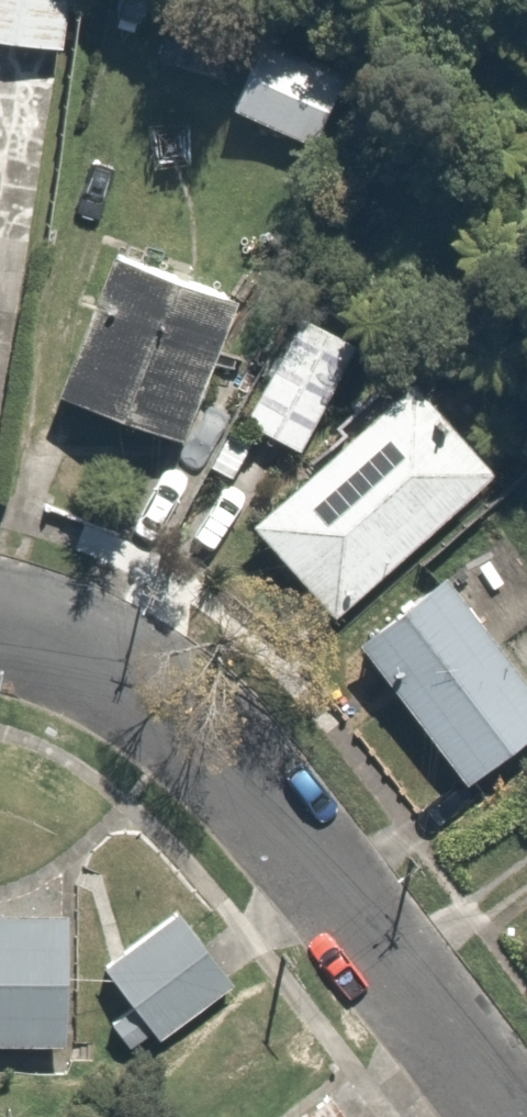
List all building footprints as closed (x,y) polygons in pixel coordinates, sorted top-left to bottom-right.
[(67,62),(77,0),(0,0),(0,52),(67,62)] [(371,70),(267,32),(236,118),(339,156),(371,70)] [(244,304),(113,255),(58,400),(190,449),(244,304)] [(347,381),(287,350),(247,427),(308,458),(347,381)] [(509,484),(422,383),(255,526),(341,627),(509,484)] [(364,644),(478,793),(526,755),(526,663),(458,573),(364,644)] [(100,1021),(132,1061),(235,977),(174,903),(101,963),(129,997),(100,1021)] [(75,1058),(82,927),(0,923),(0,1053),(75,1058)] [(295,1116),(355,1116),(333,1088),(295,1116)]
